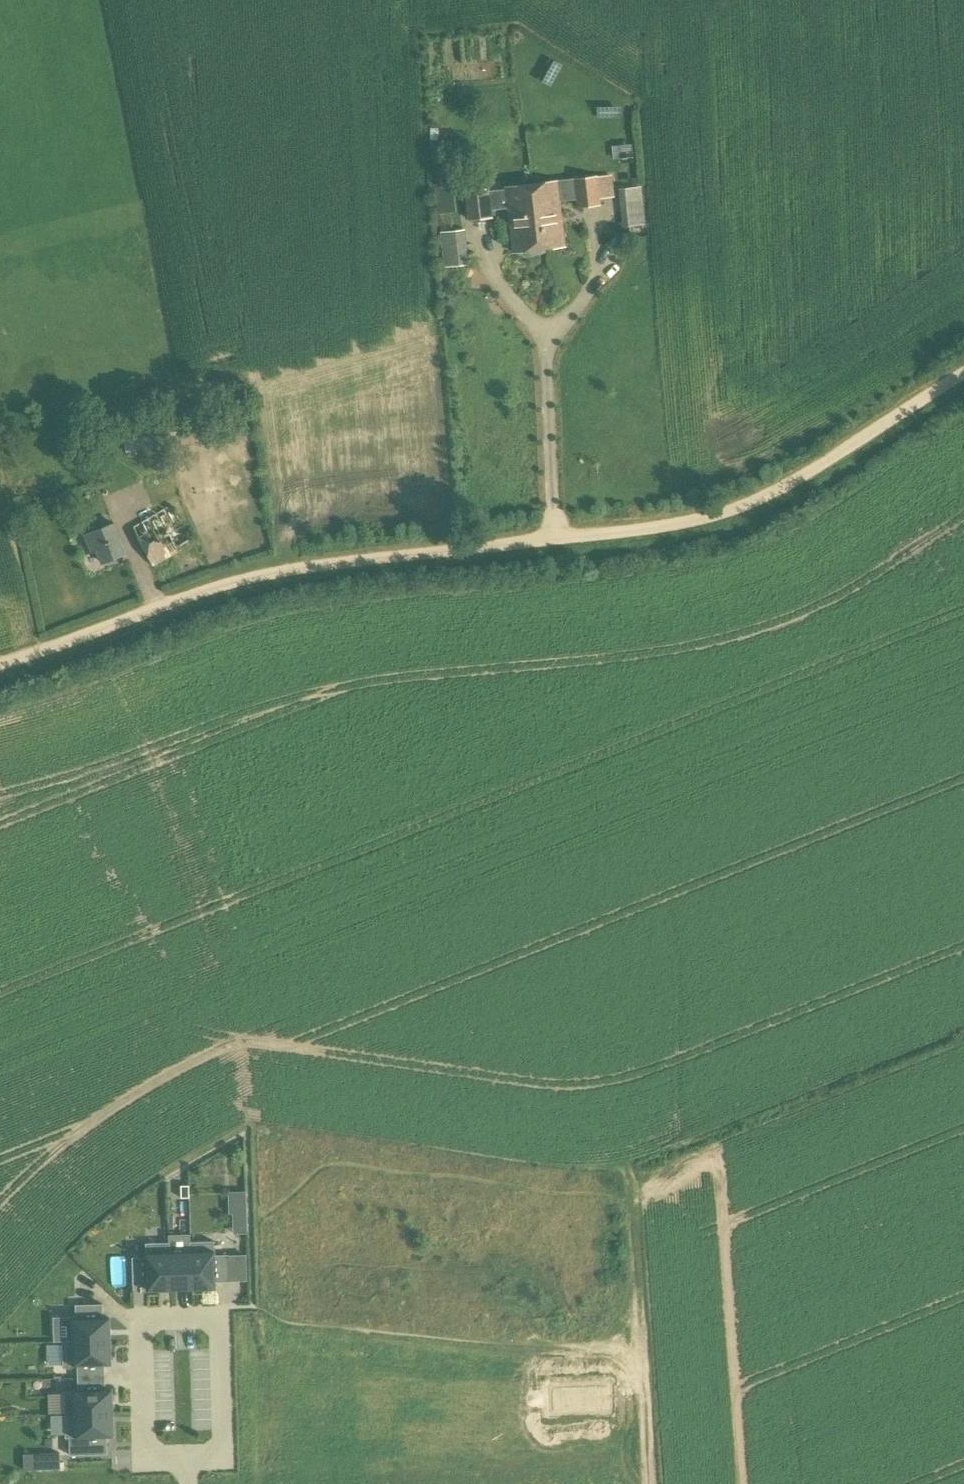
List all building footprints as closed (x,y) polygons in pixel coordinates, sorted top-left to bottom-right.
[(489,188),(465,191),(469,220),(493,217),(492,209),(507,208),(512,251),(565,245),(560,200),(576,199),(577,207),(601,205),(600,198),(614,197),(612,174),(505,186),(505,189),(489,190),(489,188)] [(453,177),(436,181),(442,210),(459,206),(453,177)] [(620,200),(622,226),(645,224),(642,186),(619,189),(620,200)] [(465,229),(440,232),(443,257),(468,254),(465,229)] [(125,551),(114,523),(87,534),(92,547),(97,544),(103,560),(125,551)] [(167,543),(167,551),(188,550),(187,530),(159,531),(159,543),(167,543)] [(188,1185),(180,1185),(181,1198),(189,1197),(188,1185)] [(228,1192),(228,1213),(232,1213),(246,1213),(246,1191),(228,1192)] [(213,1241),(190,1242),(191,1250),(192,1290),(216,1289),(216,1282),(229,1281),(228,1255),(215,1255),(215,1250),(214,1250),(213,1241)] [(169,1242),(146,1243),(146,1251),(144,1251),(145,1257),(132,1257),(133,1284),(145,1284),(146,1291),(170,1291),(169,1251),(169,1242)] [(192,1290),(191,1250),(169,1251),(170,1291),(192,1290)] [(102,1304),(75,1305),(75,1317),(70,1317),(71,1342),(111,1340),(110,1316),(103,1316),(102,1304)] [(111,1340),(71,1342),(62,1342),(63,1365),(72,1365),(72,1366),(77,1366),(78,1378),(104,1377),(104,1365),(112,1364),(111,1340)] [(104,1377),(78,1378),(78,1389),(73,1390),(73,1391),(64,1391),(65,1414),(113,1413),(113,1388),(105,1388),(104,1377)] [(580,1385),(548,1386),(548,1418),(580,1417),(580,1385)] [(612,1385),(580,1385),(580,1417),(612,1417),(612,1385)] [(113,1413),(65,1414),(65,1437),(69,1437),(70,1455),(107,1454),(106,1437),(114,1437),(113,1413)] [(60,1452),(42,1453),(42,1469),(60,1468),(60,1452)]
